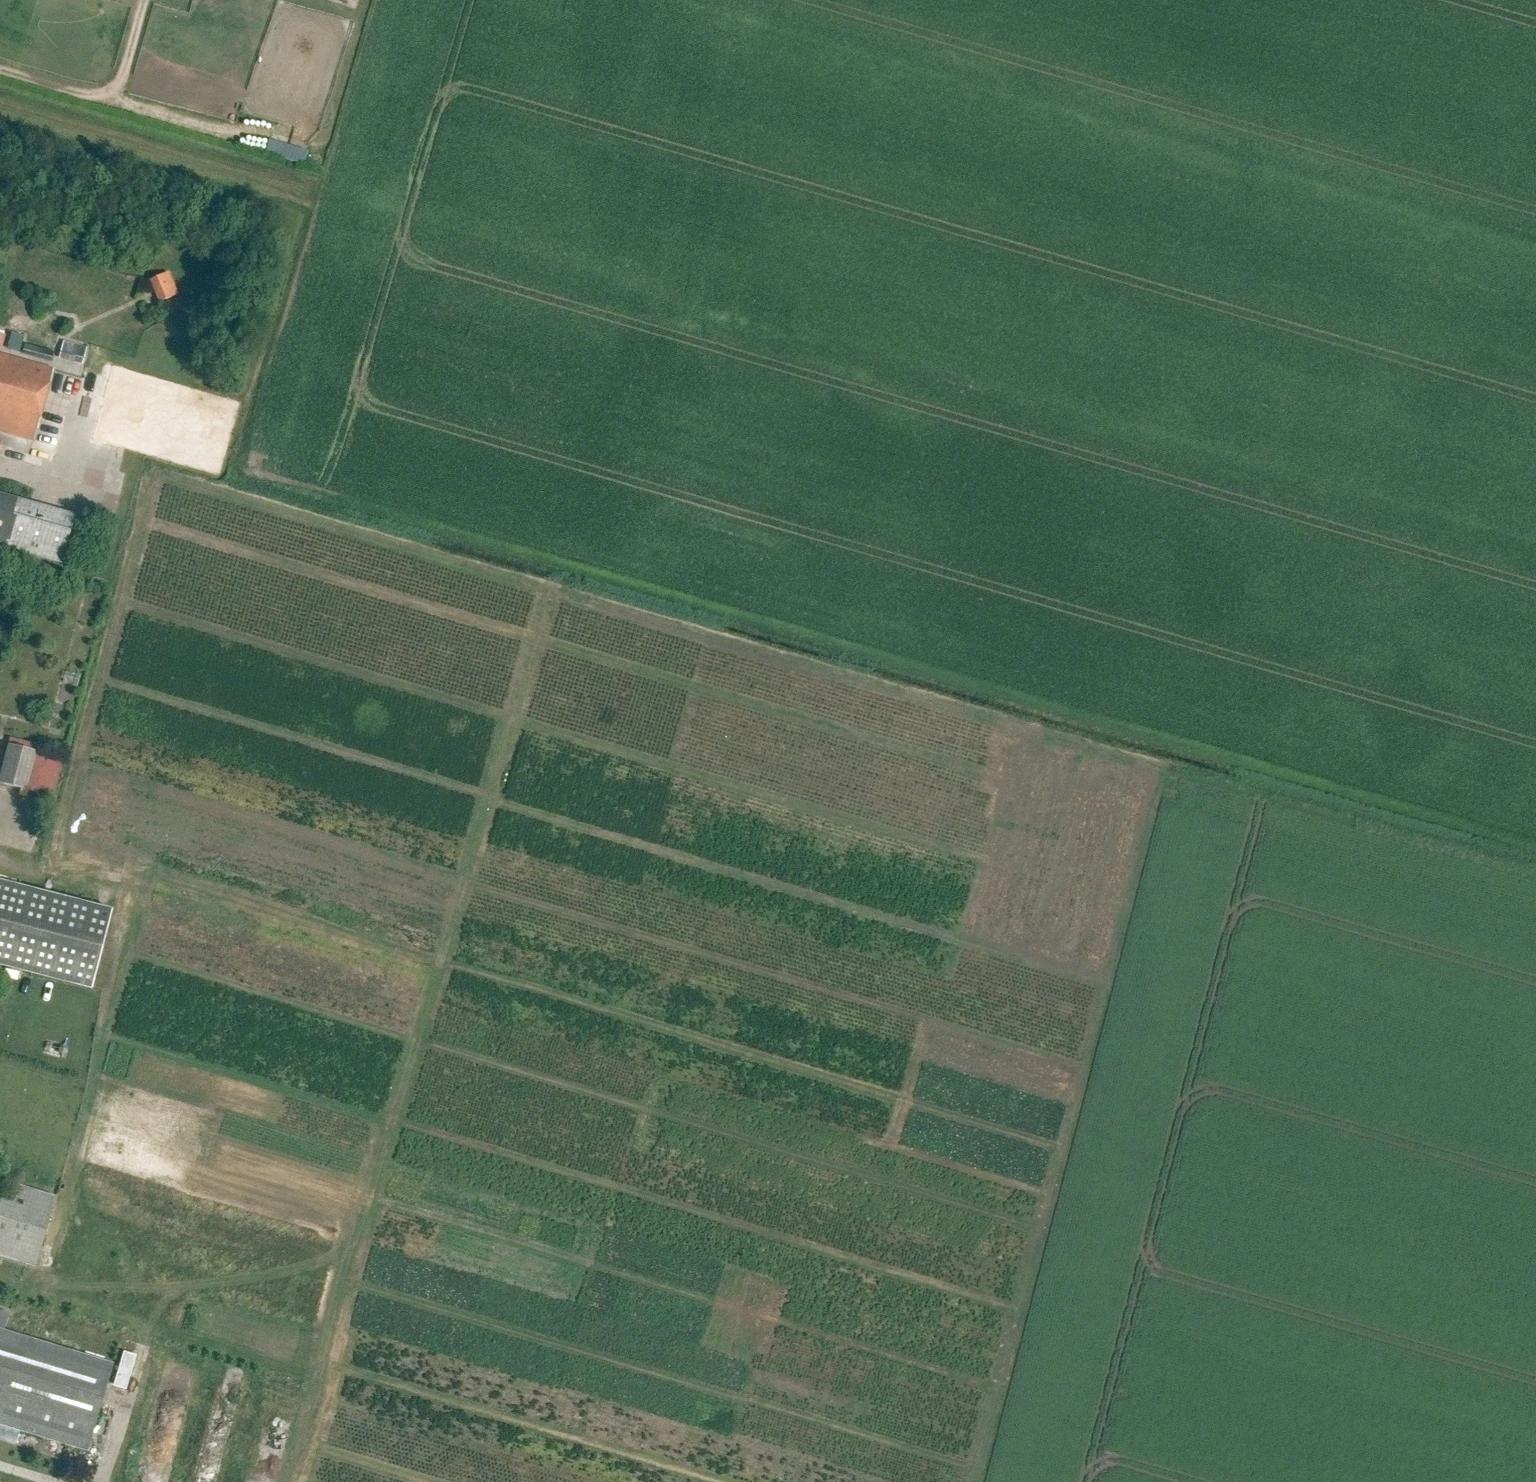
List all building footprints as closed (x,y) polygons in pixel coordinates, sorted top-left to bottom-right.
[(150,279),(160,302),(179,294),(169,271),(150,279)] [(86,350),(63,344),(59,361),(81,367),(86,350)] [(34,442),(54,370),(0,355),(0,432),(34,442)] [(62,564),(75,518),(0,497),(0,547),(62,564)] [(0,780),(0,785),(26,792),(36,753),(9,745),(0,780)] [(36,753),(26,792),(53,798),(63,759),(36,753)] [(92,988),(112,910),(0,881),(0,964),(92,988)] [(36,1266),(56,1199),(0,1182),(0,1255),(36,1266)] [(87,1452),(113,1365),(0,1331),(0,1425),(87,1452)] [(127,1390),(137,1355),(124,1351),(115,1387),(127,1390)]
